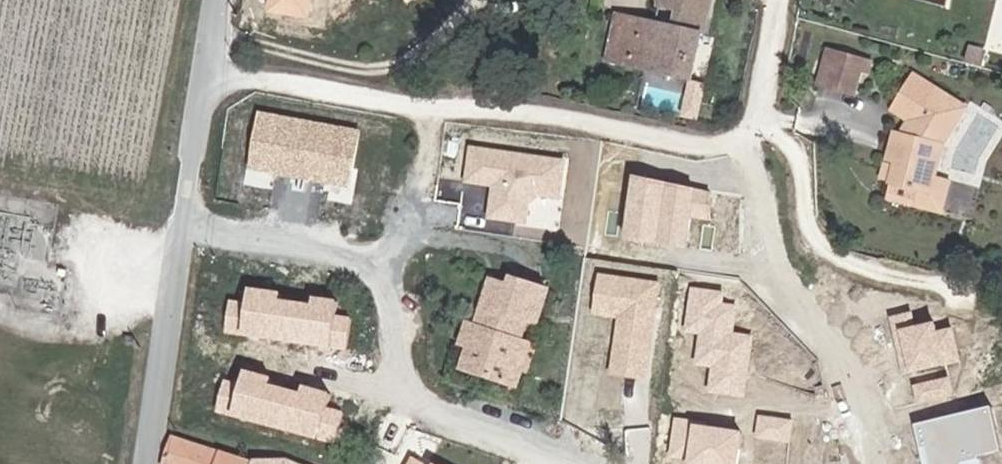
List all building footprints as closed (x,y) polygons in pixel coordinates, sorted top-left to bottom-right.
[(619,14),(609,58),(686,76),(695,36),(705,38),(714,0),(664,0),(662,8),(679,13),(676,27),(619,14)] [(816,97),(836,103),(842,79),(856,83),(859,72),(825,63),(816,97)] [(850,107),(856,83),(842,79),(836,103),(850,107)] [(928,190),(937,159),(959,121),(907,90),(890,119),(912,132),(900,153),(889,150),(882,172),(891,175),(884,196),(912,203),(907,221),(932,229),(943,194),(928,190)] [(492,218),(563,225),(570,155),(472,145),(468,182),(495,185),(492,218)] [(714,188),(645,174),(632,235),(701,250),(714,188)] [(623,295),(610,369),(645,376),(656,316),(636,313),(641,284),(603,278),(600,291),(623,295)] [(534,314),(540,296),(505,283),(502,292),(486,287),(477,313),(482,315),(478,329),(476,334),(460,330),(454,349),(465,352),(463,359),(457,376),(497,390),(510,349),(511,346),(518,324),(529,328),(534,314)] [(521,349),(511,346),(510,349),(497,390),(507,394),(522,350),(521,349)] [(251,458),(177,433),(164,463),(250,463),(251,458)]
